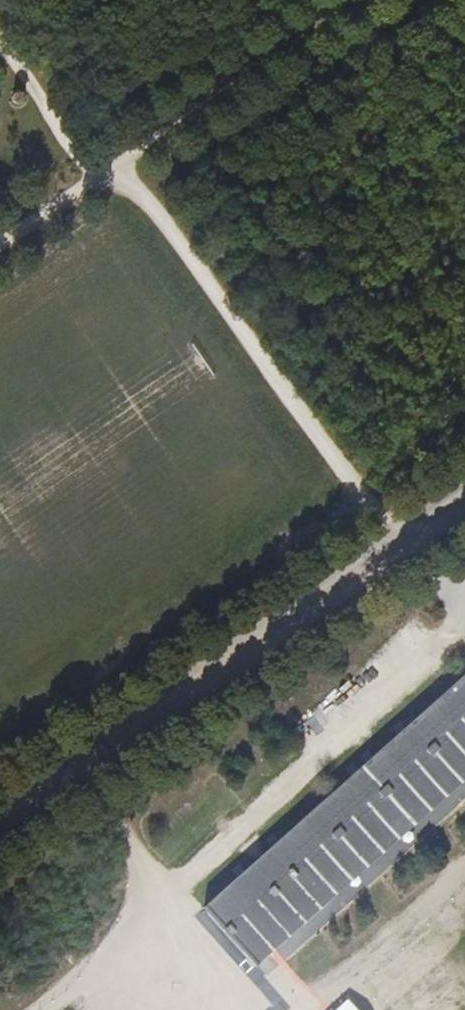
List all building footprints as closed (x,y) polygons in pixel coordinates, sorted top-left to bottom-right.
[(255,967),(464,780),(464,674),(204,905),(201,908),(255,967)]
